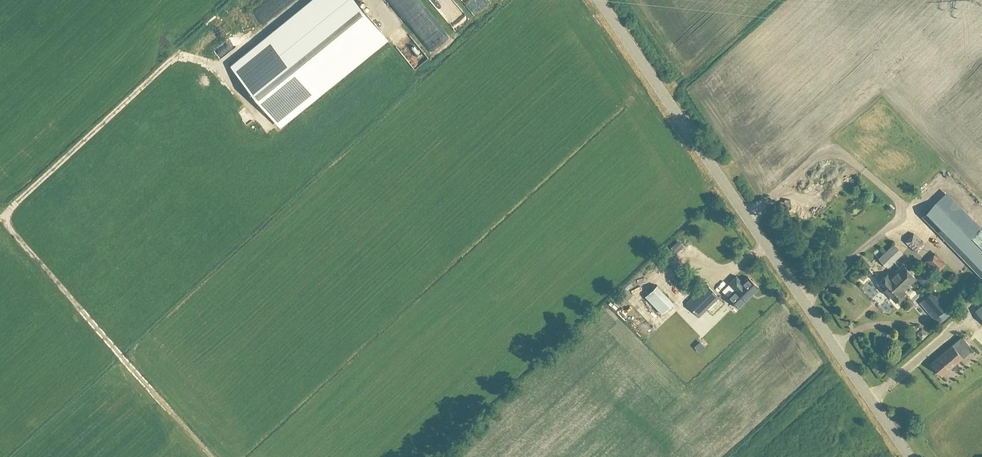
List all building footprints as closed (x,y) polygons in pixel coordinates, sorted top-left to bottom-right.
[(280,126),(389,39),(357,0),(310,0),(230,64),(280,126)] [(420,0),(395,0),(433,46),(448,33),(420,0)] [(474,9),(488,0),(468,0),(474,9)] [(234,22),(230,28),(236,32),(240,27),(234,22)] [(924,191),(932,186),(929,181),(921,186),(924,191)] [(981,277),(981,252),(935,202),(922,214),(981,277)] [(920,243),(926,235),(916,226),(909,234),(920,243)] [(971,236),(981,248),(981,230),(980,228),(971,236)] [(676,252),(684,245),(679,240),(671,246),(676,252)] [(887,268),(903,253),(894,243),(878,258),(887,268)] [(941,266),(949,258),(940,248),(932,256),(941,266)] [(896,300),(906,291),(905,289),(917,278),(903,263),(889,276),(887,274),(878,282),(896,300)] [(748,275),(742,280),(736,274),(728,283),(734,289),(732,291),(741,300),(743,297),(745,300),(759,287),(748,275)] [(719,297),(706,283),(686,302),(699,316),(719,297)] [(645,296),(662,313),(674,301),(657,284),(645,296)] [(923,298),(938,315),(944,309),(945,311),(949,316),(953,313),(948,308),(932,290),(923,298)] [(945,333),(960,320),(954,313),(939,327),(945,333)] [(690,344),(696,351),(703,344),(697,337),(690,344)] [(962,337),(931,362),(942,375),(950,368),(951,368),(953,369),(955,369),(958,366),(959,364),(958,363),(958,362),(973,349),(962,337)]
